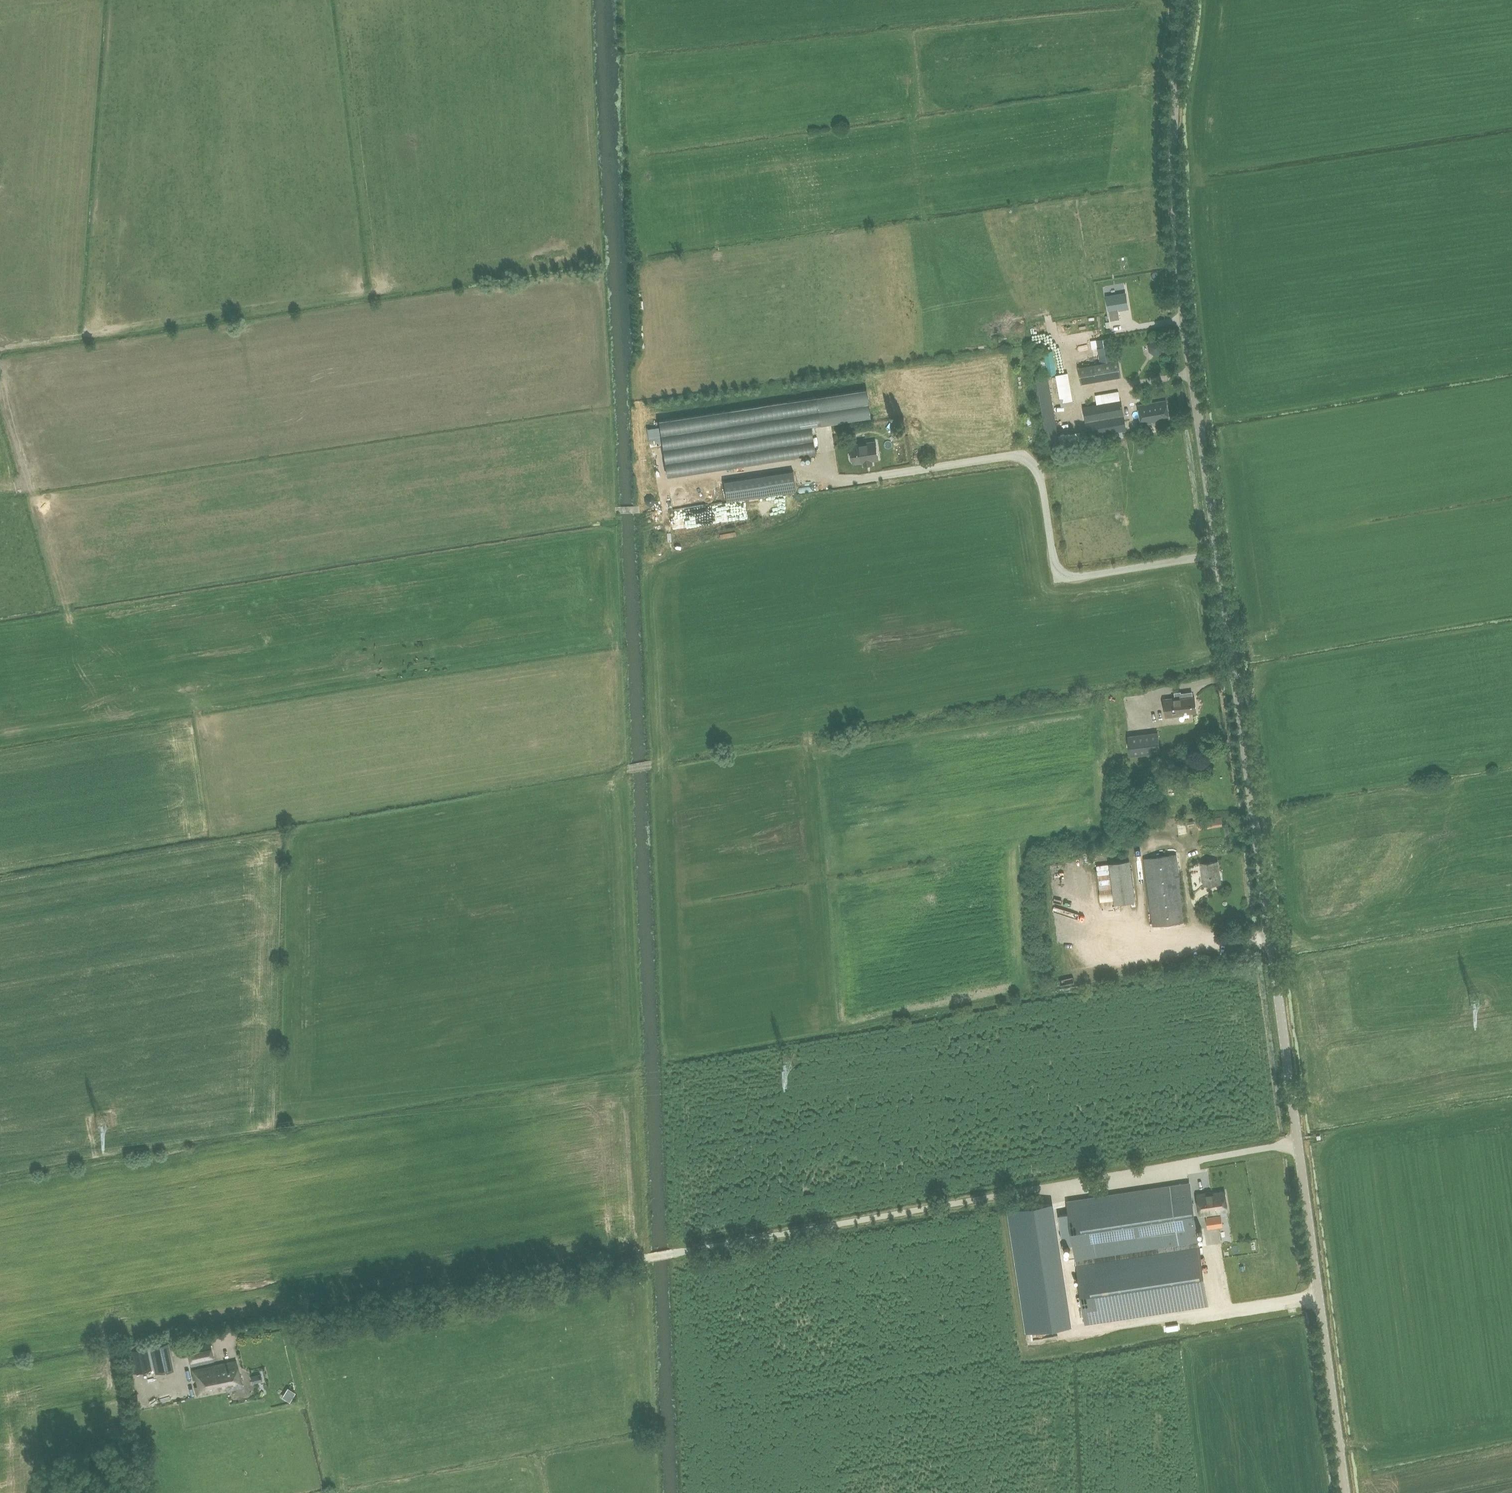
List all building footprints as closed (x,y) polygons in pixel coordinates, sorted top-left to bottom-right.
[(1128,308),(1125,293),(1106,296),(1111,320),(1120,318),(1118,309),(1128,308)] [(1109,337),(1091,341),(1092,348),(1098,347),(1100,364),(1113,361),(1109,337)] [(1163,342),(1157,338),(1151,339),(1148,345),(1149,351),(1154,355),(1161,353),(1164,348),(1163,342)] [(1036,357),(1036,367),(1046,367),(1046,357),(1036,357)] [(1079,367),(1081,383),(1097,380),(1095,365),(1079,367)] [(1068,372),(1056,374),(1061,405),(1073,403),(1068,372)] [(1059,445),(1048,376),(1036,378),(1047,447),(1059,445)] [(659,420),(667,476),(816,453),(811,425),(871,416),(866,389),(659,420)] [(1082,406),(1086,430),(1087,430),(1088,437),(1127,430),(1121,400),(1082,406)] [(1156,421),(1157,426),(1170,424),(1169,419),(1166,400),(1139,405),(1142,424),(1156,421)] [(828,427),(813,429),(815,441),(830,439),(828,427)] [(853,462),(864,461),(864,465),(872,464),(871,460),(878,459),(876,441),(850,445),(853,462)] [(796,491),(793,471),(724,481),(726,501),(796,491)] [(1175,692),(1175,697),(1164,698),(1166,717),(1183,715),(1182,713),(1196,711),(1194,697),(1192,697),(1192,692),(1180,693),(1180,691),(1175,692)] [(1148,697),(1113,699),(1114,712),(1149,710),(1148,697)] [(1158,732),(1128,736),(1131,755),(1160,752),(1158,732)] [(1200,799),(1208,799),(1208,790),(1200,790),(1200,799)] [(1223,826),(1221,816),(1197,819),(1199,829),(1223,826)] [(1153,926),(1187,921),(1177,855),(1143,858),(1153,926)] [(1114,904),(1135,901),(1130,860),(1109,862),(1114,904)] [(1218,883),(1215,861),(1202,863),(1205,884),(1218,883)] [(1110,885),(1098,886),(1099,902),(1111,901),(1110,885)] [(1189,1182),(1067,1201),(1086,1323),(1207,1305),(1189,1182)] [(1200,1216),(1219,1213),(1219,1211),(1228,1210),(1225,1192),(1217,1194),(1216,1192),(1197,1194),(1200,1216)] [(1048,1204),(1008,1210),(1026,1332),(1066,1326),(1048,1204)] [(1201,1220),(1202,1229),(1220,1226),(1219,1217),(1201,1220)] [(130,1350),(134,1372),(151,1368),(151,1367),(154,1367),(155,1373),(173,1369),(168,1342),(149,1346),(130,1350)] [(210,1342),(187,1347),(192,1366),(214,1361),(210,1342)] [(198,1395),(226,1389),(226,1388),(242,1385),(236,1360),(193,1370),(194,1378),(196,1378),(198,1385),(195,1387),(198,1395)] [(279,1371),(280,1362),(272,1361),(270,1370),(279,1371)] [(253,1382),(262,1380),(260,1373),(251,1375),(253,1382)]
